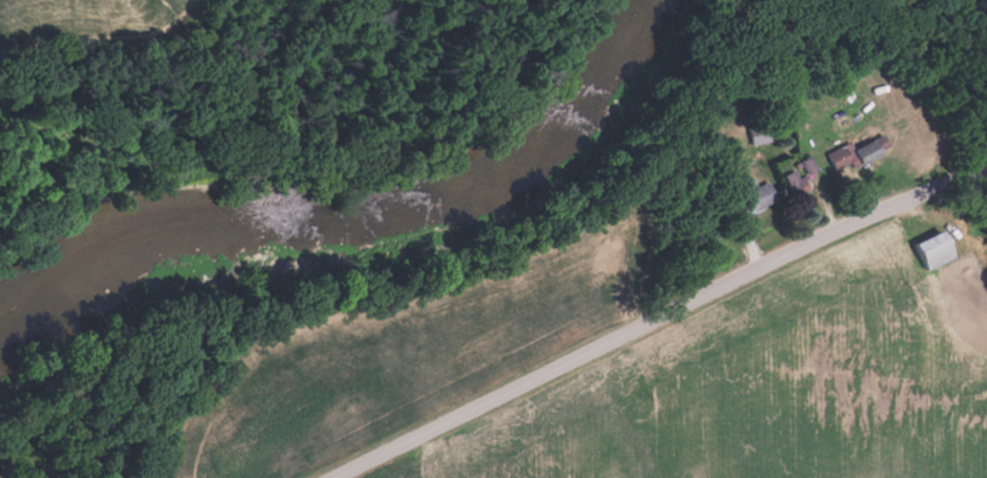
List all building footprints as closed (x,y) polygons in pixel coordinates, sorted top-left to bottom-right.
[(891,149),(885,134),(853,148),(851,141),(833,149),(842,170),(891,149)] [(803,161),(808,173),(816,170),(812,157),(803,161)] [(796,199),(811,190),(798,168),(783,176),(796,199)] [(752,211),(778,200),(769,180),(758,185),(754,176),(739,182),(752,211)] [(915,241),(925,268),(956,257),(946,230),(915,241)]
